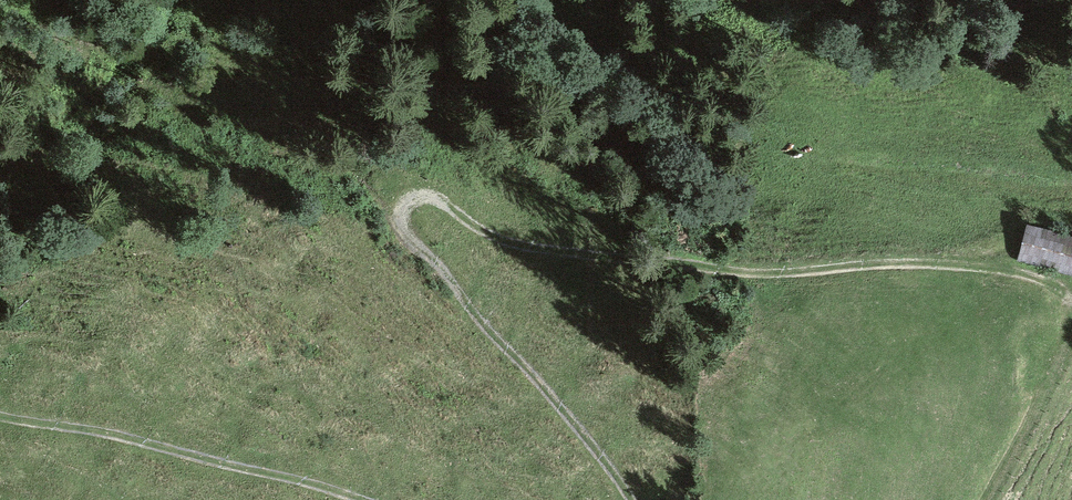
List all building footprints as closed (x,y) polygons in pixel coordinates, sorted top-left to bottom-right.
[(1071,273),(1071,242),(1032,232),(1025,261),(1071,273)]
